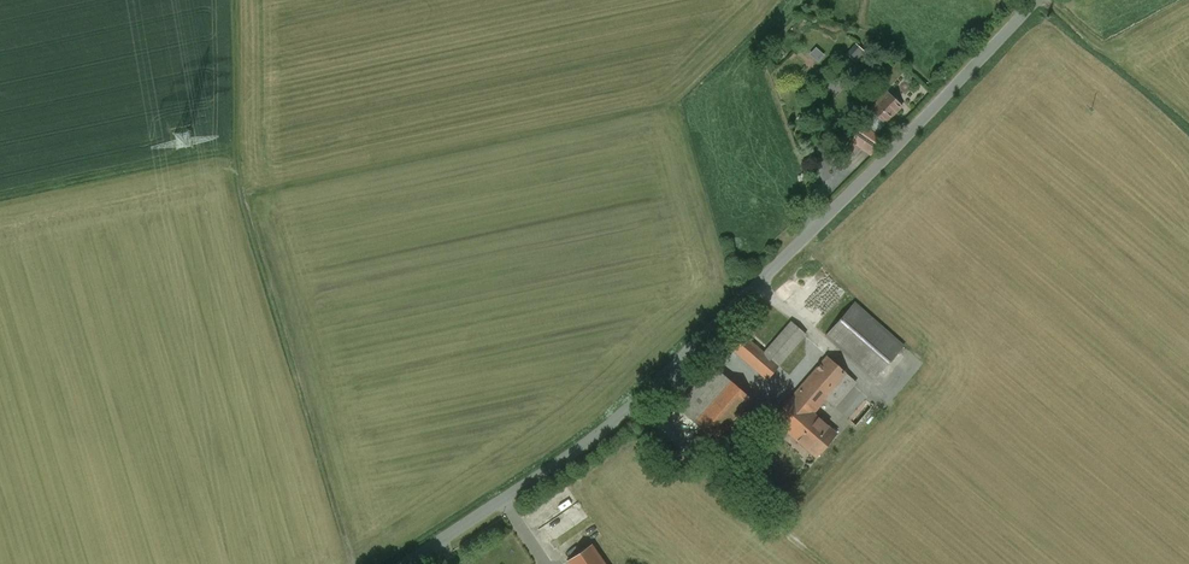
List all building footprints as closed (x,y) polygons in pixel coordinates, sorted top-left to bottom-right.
[(815,45),(808,53),(818,60),(824,52),(815,45)] [(870,109),(885,123),(902,105),(887,92),(870,109)] [(885,123),(870,109),(865,114),(879,130),(885,123)] [(878,143),(860,130),(852,141),(871,154),(878,143)] [(903,345),(855,302),(825,336),(874,378),(903,345)] [(767,379),(804,334),(789,320),(763,350),(740,330),(728,344),(767,379)] [(793,437),(814,413),(826,399),(835,407),(856,380),(827,355),(773,418),(793,437)] [(715,439),(751,398),(711,366),(677,406),(715,439)] [(865,400),(849,419),(855,425),(872,406),(865,400)] [(814,413),(793,437),(816,458),(837,435),(814,413)] [(569,560),(571,563),(606,563),(592,544),(569,560)] [(881,563),(863,548),(849,563),(881,563)]
